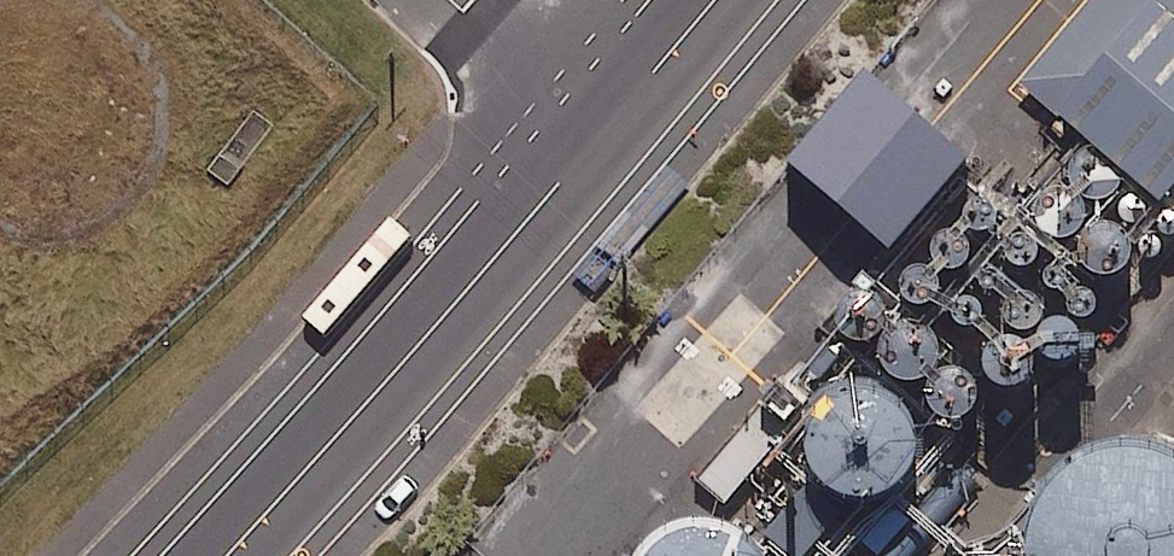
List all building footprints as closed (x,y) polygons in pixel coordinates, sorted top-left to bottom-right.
[(1037,81),(1173,202),(1173,201),(1173,0),(1110,0),(1037,81)] [(967,160),(869,72),(784,165),(883,254),(967,160)] [(1079,384),(1116,339),(1103,328),(1173,242),(1173,213),(1097,149),(1033,226),(996,196),(911,297),(886,277),(839,334),(975,447),(1013,403),(1026,414),(1062,370),(1079,384)] [(813,414),(779,385),(697,480),(731,509),(813,414)] [(838,503),(865,511),(884,508),(900,499),(917,477),(921,458),(914,431),(895,411),(878,404),(859,403),(833,414),(821,428),(814,446),(815,474),(824,490),(838,503)] [(1144,446),(1107,454),(1076,475),(1054,505),(1044,541),(1046,555),(1173,555),(1173,451),(1144,446)] [(741,549),(718,536),(692,532),(666,537),(644,552),(642,555),(747,555),(741,549)]
